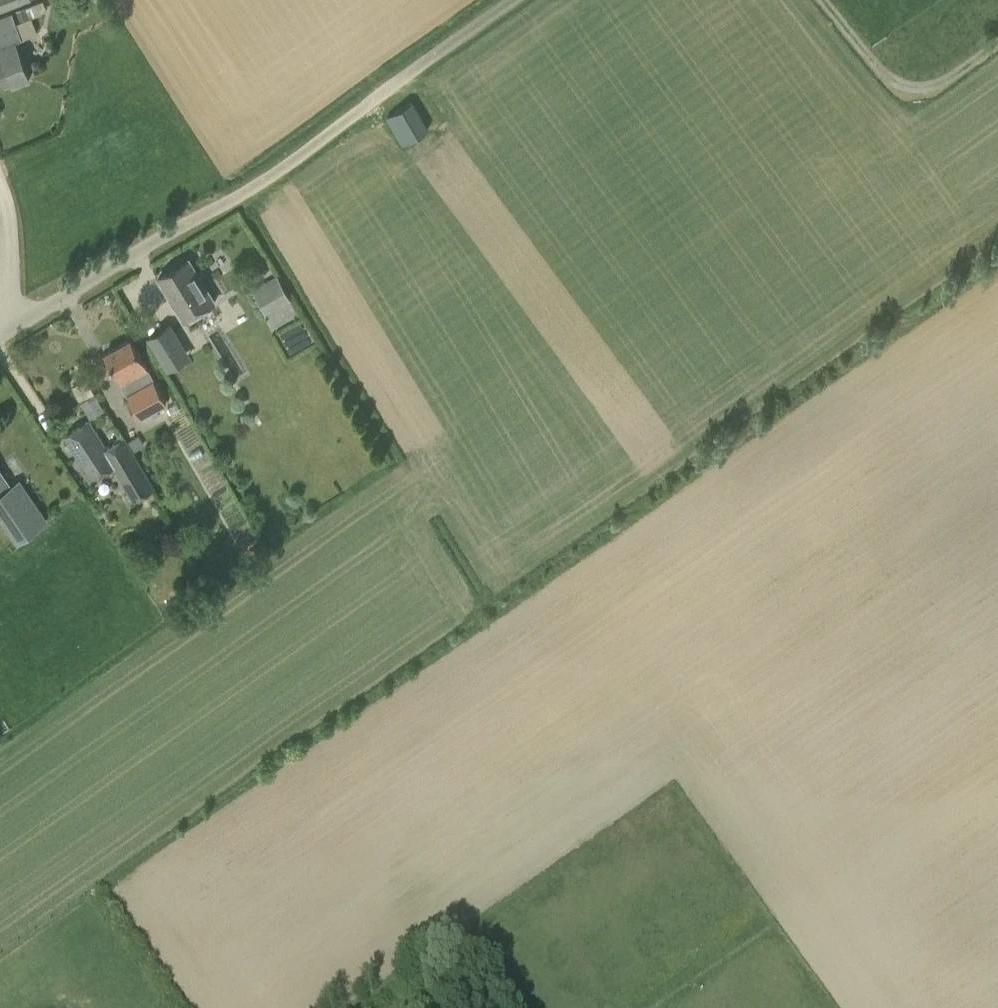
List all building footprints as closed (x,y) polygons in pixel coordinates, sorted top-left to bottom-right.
[(31,0),(0,0),(0,12),(31,0)] [(11,79),(13,83),(29,77),(15,40),(12,42),(8,33),(18,29),(12,11),(0,16),(0,83),(11,79)] [(412,100),(385,117),(402,145),(429,128),(412,100)] [(215,300),(190,260),(160,278),(185,318),(215,300)] [(267,313),(282,304),(268,280),(252,290),(267,313)] [(170,323),(147,337),(167,371),(191,356),(170,323)] [(133,339),(106,354),(137,410),(161,397),(147,372),(150,370),(133,339)] [(94,394),(81,401),(90,417),(103,409),(94,394)] [(92,478),(111,466),(133,500),(155,487),(134,452),(128,442),(124,436),(107,447),(90,419),(65,436),(92,478)] [(137,435),(128,442),(134,452),(144,445),(137,435)] [(20,539),(47,520),(19,480),(12,485),(0,467),(0,510),(20,539)]
